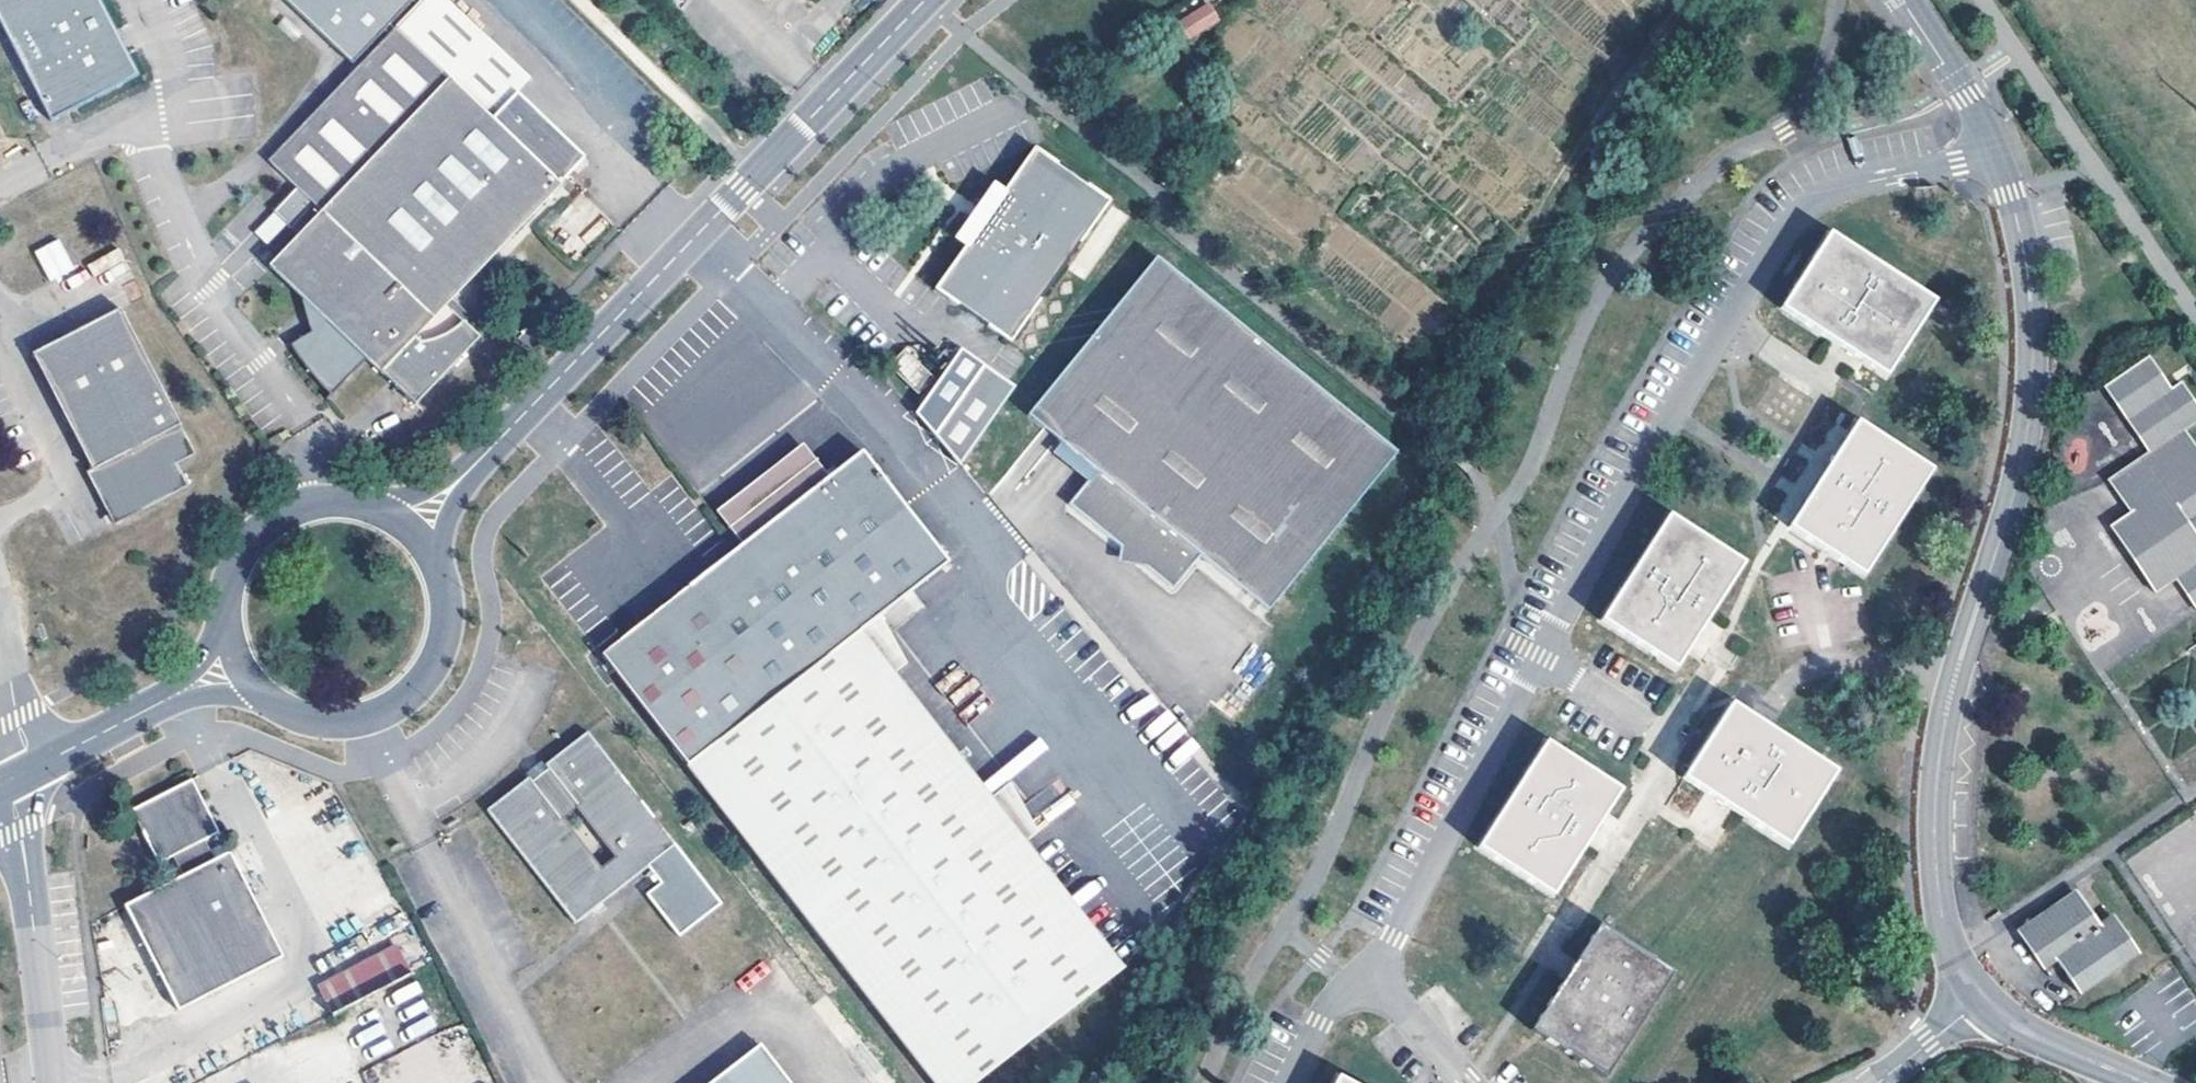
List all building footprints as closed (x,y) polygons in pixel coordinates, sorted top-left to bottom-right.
[(57,124),(142,75),(130,53),(117,59),(107,37),(119,30),(105,0),(0,0),(0,9),(57,124)] [(448,305),(588,159),(518,93),(531,80),(448,0),(422,0),(421,1),(397,27),(268,160),(295,186),(272,210),(289,227),(313,203),(322,212),(270,266),(319,312),(307,324),(311,331),(289,343),(298,357),(308,371),(319,383),(333,397),(417,407),(483,338),(448,305)] [(348,58),(399,0),(289,0),(348,58)] [(1215,10),(1186,28),(1196,42),(1224,24),(1215,10)] [(130,53),(119,30),(107,37),(117,59),(130,53)] [(1002,189),(964,246),(935,289),(972,315),(1011,341),(1108,198),(1032,146),(1002,189)] [(953,239),(964,246),(1002,189),(992,182),(953,239)] [(1828,234),(1781,310),(1839,346),(1886,376),(1933,302),(1828,234)] [(60,237),(34,250),(49,281),(75,268),(60,237)] [(1271,611),(1397,447),(1152,258),(1024,423),(1094,476),(1068,510),(1125,553),(1130,547),(1139,553),(1134,560),(1174,590),(1201,557),(1271,611)] [(124,313),(37,356),(93,471),(88,473),(109,514),(119,509),(122,515),(125,522),(191,491),(180,470),(197,461),(124,313)] [(904,353),(892,367),(919,392),(930,379),(904,353)] [(2104,387),(2149,451),(2109,479),(2130,511),(2111,525),(2158,591),(2177,578),(2195,606),(2195,450),(2183,431),(2195,422),(2195,406),(2180,383),(2170,390),(2147,357),(2104,387)] [(980,367),(932,439),(959,469),(1012,389),(980,367)] [(1830,464),(1788,528),(1864,576),(1931,471),(1856,423),(1830,464)] [(741,546),(828,478),(802,445),(715,513),(741,546)] [(774,878),(950,741),(895,672),(862,630),(881,615),(947,563),(861,452),(828,478),(741,546),(600,654),(687,765),(774,878)] [(119,509),(109,514),(115,526),(125,522),(122,515),(119,509)] [(1668,516),(1601,622),(1675,669),(1694,641),(1744,564),(1668,516)] [(1125,553),(1134,560),(1139,553),(1130,547),(1125,553)] [(862,630),(895,672),(907,662),(881,615),(862,630)] [(1731,705),(1684,780),(1712,798),(1788,846),(1837,771),(1731,705)] [(586,733),(544,765),(547,770),(551,775),(536,787),(531,781),(528,778),(486,810),(576,924),(649,867),(661,883),(645,896),(678,938),(721,905),(586,733)] [(774,878),(934,1082),(979,1082),(1127,969),(1028,840),(993,797),(950,741),(774,878)] [(1545,743),(1477,848),(1552,897),(1590,837),(1619,791),(1545,743)] [(547,770),(531,781),(536,787),(551,775),(547,770)] [(192,779),(184,784),(196,808),(205,804),(192,779)] [(993,797),(1028,840),(1041,830),(1014,782),(993,797)] [(220,833),(205,804),(196,808),(184,784),(131,810),(159,863),(173,857),(183,876),(125,906),(178,1011),(284,958),(229,853),(214,859),(205,842),(220,833)] [(1073,895),(1080,905),(1100,890),(1093,880),(1073,895)] [(2076,894),(2019,933),(2043,967),(2057,958),(2079,992),(2136,954),(2111,918),(2098,927),(2076,894)] [(1571,967),(1530,1032),(1606,1079),(1673,973),(1598,925),(1571,967)] [(332,1015),(411,974),(399,950),(319,991),(332,1015)] [(709,1082),(789,1082),(759,1044),(709,1082)]
